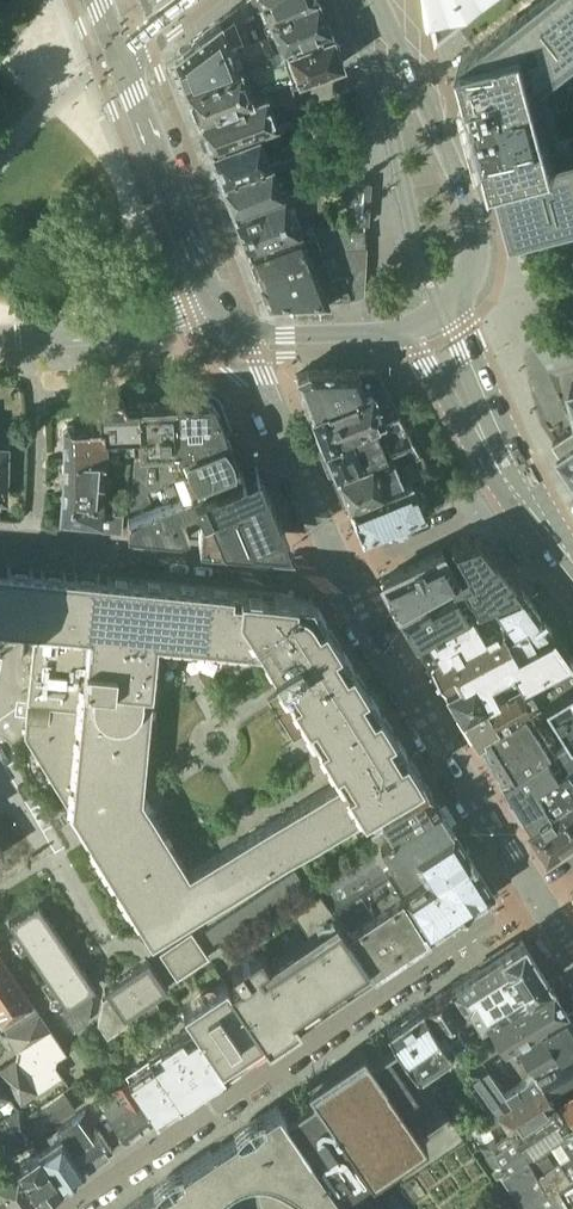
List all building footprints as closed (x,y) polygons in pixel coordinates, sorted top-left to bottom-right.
[(254,18),(284,6),(299,0),(247,0),(254,18)] [(330,27),(319,0),(299,0),(284,6),(254,18),(266,52),(330,27)] [(459,18),(458,19),(475,41),(463,51),(530,234),(572,222),(572,0),(482,0),(459,18)] [(174,53),(186,85),(266,54),(259,36),(248,39),(236,6),(193,39),(192,39),(174,53)] [(284,58),(272,62),(280,85),(293,81),(343,62),(332,31),(283,50),(284,58)] [(186,85),(198,116),(199,116),(266,90),(280,85),(272,62),(269,53),(266,55),(266,54),(186,85)] [(266,90),(199,116),(211,147),(258,129),(270,124),(277,122),(266,90)] [(270,124),(273,133),(293,126),(290,117),(277,122),(270,124)] [(258,129),(211,147),(222,179),(270,161),(258,129)] [(298,141),(279,148),(281,155),(301,148),(298,141)] [(320,142),(270,161),(222,179),(223,179),(226,189),(226,190),(230,200),(234,211),(313,177),(334,179),(320,142)] [(313,177),(234,211),(248,246),(247,247),(248,248),(311,224),(317,223),(308,204),(341,193),(347,193),(348,222),(367,220),(368,202),(369,181),(334,179),(313,177)] [(248,248),(255,267),(256,267),(258,274),(322,249),(366,246),(365,229),(355,230),(354,223),(367,221),(367,220),(348,222),(311,224),(248,248)] [(364,291),(364,286),(365,262),(365,261),(366,259),(366,246),(322,249),(258,274),(268,299),(270,299),(274,299),(274,300),(275,300),(326,298),(357,296),(359,296),(362,294),(363,293),(364,291)] [(311,411),(311,412),(368,389),(384,382),(376,367),(307,369),(296,373),(311,411)] [(324,442),(373,423),(399,411),(392,397),(376,404),(368,389),(311,412),(324,441),(324,442)] [(102,433),(135,431),(134,403),(126,404),(126,402),(120,394),(107,395),(100,404),(101,407),(96,407),(97,425),(102,425),(102,433)] [(166,445),(177,445),(208,398),(172,401),(173,426),(167,426),(166,445)] [(177,445),(178,448),(224,429),(214,402),(208,398),(177,445)] [(172,401),(134,403),(135,431),(133,455),(158,453),(157,446),(166,445),(167,426),(173,426),(172,401)] [(388,452),(381,440),(373,423),(324,442),(336,472),(388,452)] [(63,443),(63,458),(101,459),(102,433),(102,425),(97,425),(75,427),(72,425),(65,426),(60,431),(60,439),(63,443)] [(240,470),(228,441),(224,429),(178,448),(184,462),(174,466),(157,484),(143,488),(148,502),(138,506),(139,495),(130,498),(128,513),(167,497),(240,470)] [(420,453),(408,430),(381,440),(388,452),(392,460),(400,456),(403,462),(420,453)] [(572,468),(572,441),(564,447),(563,447),(560,449),(572,468)] [(184,462),(178,448),(177,445),(166,445),(157,446),(158,453),(133,455),(130,498),(139,495),(138,506),(148,502),(143,488),(157,484),(174,466),(184,462)] [(350,503),(378,492),(402,481),(392,460),(388,452),(336,472),(337,473),(350,503)] [(118,453),(110,453),(110,458),(107,458),(107,461),(118,461),(118,453)] [(63,458),(61,487),(100,491),(101,459),(63,458)] [(270,542),(268,538),(270,537),(270,536),(282,531),(285,530),(284,529),(282,529),(277,518),(280,517),(279,516),(276,517),(272,506),(274,504),(274,503),(271,504),(266,493),(269,492),(268,490),(266,491),(261,480),(263,479),(263,478),(260,478),(255,467),(258,466),(257,465),(255,466),(243,471),(241,472),(240,470),(167,497),(163,534),(179,535),(189,531),(190,534),(198,534),(198,535),(199,535),(219,536),(220,539),(251,541),(251,540),(253,539),(254,541),(256,541),(255,541),(258,540),(259,541),(260,542),(260,541),(262,540),(263,542),(265,542),(265,541),(267,540),(268,542),(270,542)] [(410,479),(402,481),(378,492),(395,521),(424,509),(410,479)] [(99,507),(100,491),(61,487),(60,516),(97,520),(99,507)] [(438,504),(444,501),(439,490),(432,493),(438,504)] [(378,492),(350,503),(363,534),(395,521),(378,492)] [(167,497),(128,513),(127,531),(163,534),(167,497)] [(457,574),(451,577),(470,612),(491,602),(522,588),(513,576),(495,555),(494,553),(478,533),(477,534),(473,536),(469,537),(466,538),(464,539),(462,540),(451,545),(465,569),(457,574)] [(442,549),(414,563),(430,590),(451,577),(457,574),(442,549)] [(414,563),(381,579),(397,609),(430,590),(414,563)] [(169,638),(175,582),(107,575),(105,593),(35,587),(30,588),(29,589),(26,594),(23,624),(34,626),(31,656),(24,735),(70,811),(151,941),(301,848),(359,813),(362,811),(341,777),(188,871),(141,795),(156,637),(169,638)] [(430,590),(397,609),(400,613),(416,640),(418,639),(419,640),(470,612),(451,577),(430,590)] [(262,647),(276,671),(336,635),(312,595),(175,582),(169,638),(204,642),(204,644),(211,652),(221,660),(237,661),(248,656),(256,649),(256,647),(262,647)] [(522,588),(491,602),(499,624),(513,651),(551,628),(522,588)] [(419,640),(417,641),(431,665),(499,624),(491,602),(470,612),(419,640)] [(499,624),(431,665),(446,688),(448,691),(513,651),(499,624)] [(551,628),(513,651),(528,676),(537,671),(569,653),(551,628)] [(276,671),(321,744),(381,708),(336,635),(276,671)] [(513,651),(448,691),(451,696),(462,715),(528,676),(513,651)] [(528,676),(541,701),(547,697),(572,680),(572,658),(569,653),(537,671),(528,676)] [(528,676),(462,715),(471,729),(479,742),(535,705),(541,701),(528,676)] [(547,697),(572,730),(572,680),(547,697)] [(535,705),(479,742),(490,760),(547,723),(535,705)] [(321,744),(341,777),(362,811),(421,775),(381,708),(321,744)] [(547,723),(490,760),(502,780),(560,743),(547,723)] [(502,780),(528,822),(549,808),(542,797),(541,797),(534,785),(545,777),(556,770),(548,757),(554,753),(563,766),(572,759),(572,734),(560,743),(502,780)] [(545,777),(572,819),(572,759),(563,766),(556,770),(545,777)] [(359,813),(377,843),(440,805),(421,775),(362,811),(359,813)] [(528,822),(542,846),(551,848),(562,840),(572,832),(572,819),(545,777),(534,785),(541,797),(542,797),(549,808),(528,822)] [(331,880),(326,889),(332,901),(341,896),(385,868),(396,861),(423,844),(452,825),(451,824),(440,805),(377,843),(339,867),(331,880)] [(396,861),(385,868),(427,933),(427,934),(439,926),(463,909),(475,901),(493,889),(452,825),(423,844),(396,861)] [(214,942),(303,881),(294,868),(205,929),(214,942)] [(341,896),(332,901),(373,970),(427,933),(385,868),(341,896)] [(239,979),(229,985),(267,1041),(267,1042),(297,1022),(299,1021),(298,1020),(346,988),(373,970),(338,911),(332,901),(328,904),(320,892),(293,910),(308,932),(267,959),(259,947),(240,960),(230,966),(239,979)] [(88,990),(93,986),(94,985),(37,901),(8,920),(17,933),(11,937),(21,952),(27,947),(47,977),(41,982),(51,996),(57,992),(66,1004),(59,1008),(74,1030),(88,1020),(92,996),(88,990)] [(190,929),(159,950),(177,976),(208,955),(190,929)] [(522,937),(476,967),(423,1004),(440,1031),(442,1030),(448,1039),(445,1041),(447,1044),(448,1045),(450,1044),(548,980),(522,937)] [(15,976),(0,954),(0,987),(15,976)] [(147,958),(125,973),(104,987),(108,994),(102,998),(97,1022),(107,1036),(128,1022),(124,1015),(139,1005),(144,1011),(158,1002),(154,995),(166,987),(147,958)] [(0,987),(0,1022),(2,1025),(33,1003),(15,976),(0,987)] [(204,994),(246,1056),(249,1054),(250,1056),(265,1046),(263,1044),(267,1041),(229,985),(225,980),(204,994)] [(565,1007),(551,984),(490,1024),(504,1048),(565,1007)] [(182,1008),(193,1024),(224,1070),(228,1068),(230,1070),(244,1060),(243,1058),(246,1056),(204,994),(182,1008)] [(7,1032),(38,1011),(33,1003),(2,1025),(7,1032)] [(448,1045),(447,1044),(445,1041),(448,1039),(442,1030),(440,1031),(423,1004),(387,1028),(418,1071),(452,1047),(450,1044),(448,1045)] [(557,1050),(572,1040),(572,1019),(565,1007),(504,1048),(485,1059),(501,1086),(557,1050)] [(17,1048),(56,1056),(65,1051),(38,1011),(7,1032),(17,1048)] [(170,1039),(203,1085),(224,1070),(193,1024),(170,1039)] [(151,1060),(180,1100),(203,1085),(170,1039),(147,1054),(151,1060)] [(557,1050),(572,1074),(572,1040),(557,1050)] [(309,1085),(312,1091),(313,1091),(313,1092),(313,1093),(313,1094),(313,1095),(312,1095),(312,1096),(311,1096),(311,1097),(299,1105),(299,1107),(286,1116),(286,1115),(285,1116),(278,1105),(340,1196),(356,1185),(425,1138),(400,1100),(416,1089),(388,1047),(387,1046),(376,1053),(375,1054),(374,1054),(373,1054),(373,1055),(372,1055),(371,1055),(371,1054),(370,1054),(369,1054),(369,1053),(368,1053),(365,1047),(312,1083),(309,1085)] [(572,1076),(572,1074),(557,1050),(501,1086),(485,1059),(484,1060),(470,1069),(509,1126),(507,1128),(508,1128),(557,1095),(553,1089),(572,1076)] [(15,1058),(0,1068),(0,1069),(21,1100),(60,1074),(55,1065),(15,1058)] [(156,1117),(180,1100),(151,1060),(127,1076),(156,1117)] [(156,1117),(127,1076),(96,1097),(125,1138),(156,1117)] [(11,1095),(0,1080),(0,1103),(11,1095)] [(544,1143),(572,1123),(572,1088),(559,1098),(557,1095),(508,1128),(507,1128),(481,1145),(499,1173),(544,1143)] [(75,1107),(64,1091),(29,1114),(40,1131),(75,1107)] [(340,1196),(278,1105),(277,1104),(247,1124),(207,1151),(140,1197),(148,1208),(216,1208),(218,1203),(220,1199),(223,1195),(227,1191),(231,1187),(235,1185),(235,1184),(239,1182),(244,1180),(249,1179),(254,1178),(260,1178),(265,1179),(270,1180),(275,1182),(277,1183),(277,1184),(284,1187),(288,1190),(292,1193),(296,1196),(300,1200),(304,1204),(307,1208),(308,1208),(349,1208),(340,1196)] [(33,1127),(20,1108),(0,1121),(0,1149),(33,1127)] [(62,1132),(86,1165),(110,1149),(83,1110),(55,1127),(60,1134),(62,1132)] [(544,1143),(562,1171),(572,1165),(572,1123),(544,1143)] [(60,1134),(39,1148),(63,1181),(86,1165),(62,1132),(60,1134)] [(562,1171),(544,1143),(499,1173),(520,1204),(513,1208),(572,1208),(572,1165),(562,1171)] [(39,1148),(17,1163),(41,1196),(63,1181),(39,1148)] [(18,1208),(23,1208),(41,1196),(17,1163),(0,1175),(0,1184),(18,1208)] [(0,1184),(0,1208),(18,1208),(0,1184)] [(123,1208),(122,1208),(148,1208),(140,1197),(123,1208)]
